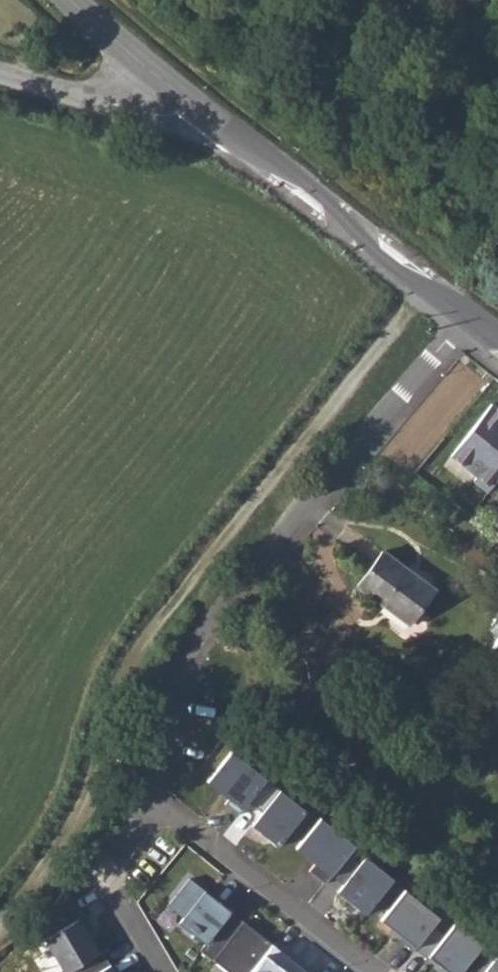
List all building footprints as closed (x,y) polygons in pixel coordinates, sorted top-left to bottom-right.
[(491,403),(451,455),(477,476),(474,479),(488,491),(497,477),(497,409),(491,403)] [(382,550),(357,585),(410,623),(435,589),(382,550)] [(235,744),(206,779),(243,808),(271,773),(235,744)] [(306,811),(280,790),(253,825),(279,846),(306,811)] [(321,814),(297,846),(314,859),(305,871),(324,885),(357,840),(321,814)] [(398,875),(366,853),(336,894),(368,916),(398,875)] [(187,876),(161,910),(203,942),(229,908),(187,876)] [(408,881),(379,919),(418,948),(446,911),(408,881)] [(78,916),(44,938),(65,971),(99,950),(78,916)] [(427,956),(449,971),(463,971),(487,941),(455,917),(427,956)] [(273,944),(243,920),(211,959),(228,971),(251,971),(273,944)] [(273,944),(251,971),(310,971),(273,944)] [(483,971),(497,971),(497,952),(483,971)] [(94,971),(117,971),(112,963),(94,971)]
